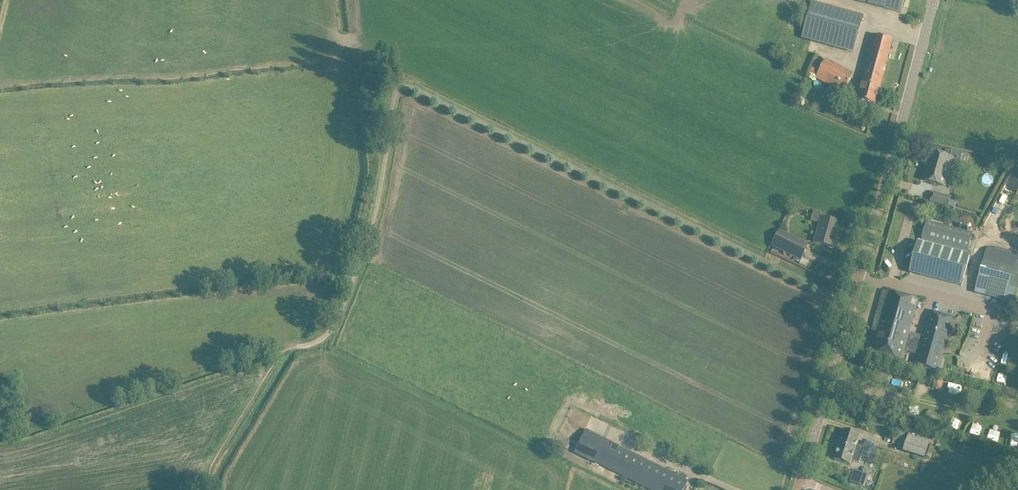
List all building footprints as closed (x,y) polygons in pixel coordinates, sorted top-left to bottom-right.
[(900,13),(904,0),(853,0),(900,13)] [(863,16),(812,2),(802,38),(853,52),(863,16)] [(874,35),(859,90),(862,91),(859,101),(875,106),(893,40),(874,35)] [(816,78),(835,88),(844,93),(853,75),(846,71),(834,66),(825,61),(816,78)] [(928,163),(930,163),(925,181),(943,186),(948,171),(949,172),(952,159),(931,153),(928,163)] [(931,201),(955,208),(957,203),(950,201),(951,198),(934,193),(931,201)] [(818,233),(816,242),(833,247),(835,242),(836,242),(837,241),(835,240),(837,234),(840,235),(843,224),(833,221),(824,219),(822,218),(821,224),(818,233)] [(925,224),(921,242),(921,243),(917,242),(910,273),(962,286),(970,255),(967,255),(967,254),(972,236),(935,226),(925,224)] [(773,246),(801,260),(808,245),(779,232),(773,246)] [(1014,303),(1017,288),(1017,256),(987,247),(976,289),(974,293),(1006,302),(1006,301),(1014,303)] [(918,300),(884,290),(881,301),(878,311),(875,322),(872,332),(876,333),(879,334),(877,344),(874,353),(887,357),(901,361),(902,356),(904,351),(909,332),(911,327),(912,321),(918,300)] [(925,337),(920,356),(919,361),(917,366),(927,369),(937,372),(942,351),(948,331),(950,323),(941,320),(931,318),(929,326),(925,337)] [(1010,367),(1012,357),(1001,355),(999,365),(1010,367)] [(996,382),(1006,384),(1007,373),(997,372),(996,382)] [(959,395),(961,385),(950,382),(948,392),(959,395)] [(979,434),(982,426),(975,423),(972,431),(979,434)] [(895,437),(892,444),(901,444),(906,431),(900,429),(897,438),(895,437)] [(857,446),(860,436),(844,430),(834,460),(850,465),(852,461),(859,463),(861,457),(873,461),(878,446),(865,442),(863,448),(857,446)] [(928,441),(929,435),(916,431),(911,430),(909,435),(907,442),(904,451),(924,458),(927,448),(930,441),(928,441)] [(649,489),(684,489),(688,482),(588,432),(577,453),(649,489)] [(854,470),(850,482),(863,486),(867,474),(854,470)]
